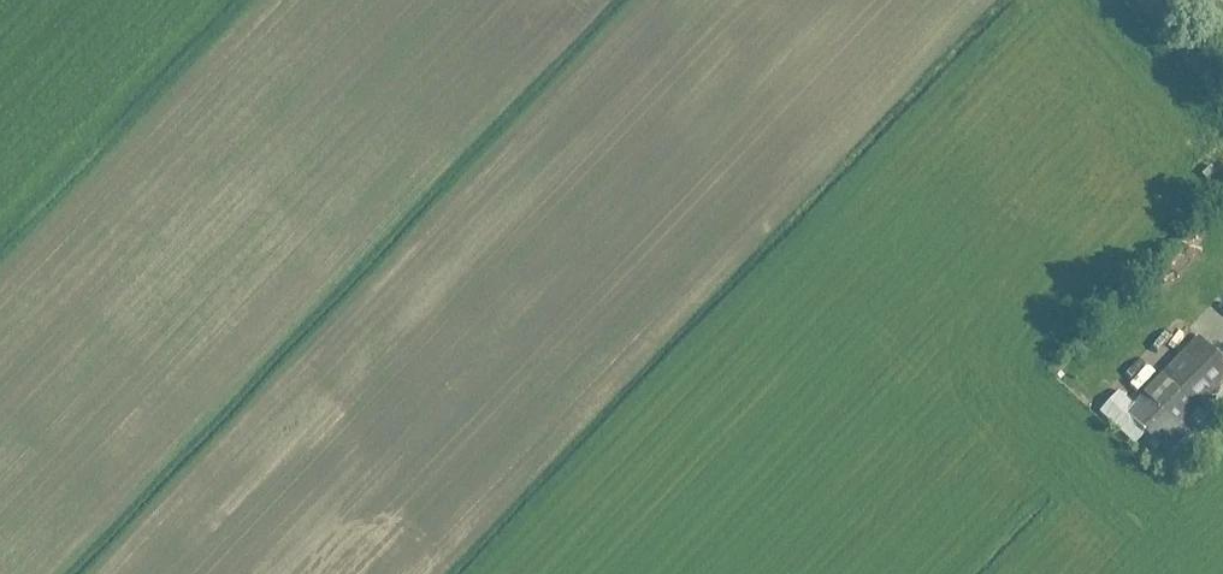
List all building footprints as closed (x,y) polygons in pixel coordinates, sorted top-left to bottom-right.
[(1210,165),(1201,174),(1207,179),(1215,171),(1210,165)] [(1161,446),(1222,380),(1222,361),(1198,337),(1126,413),(1161,446)]
